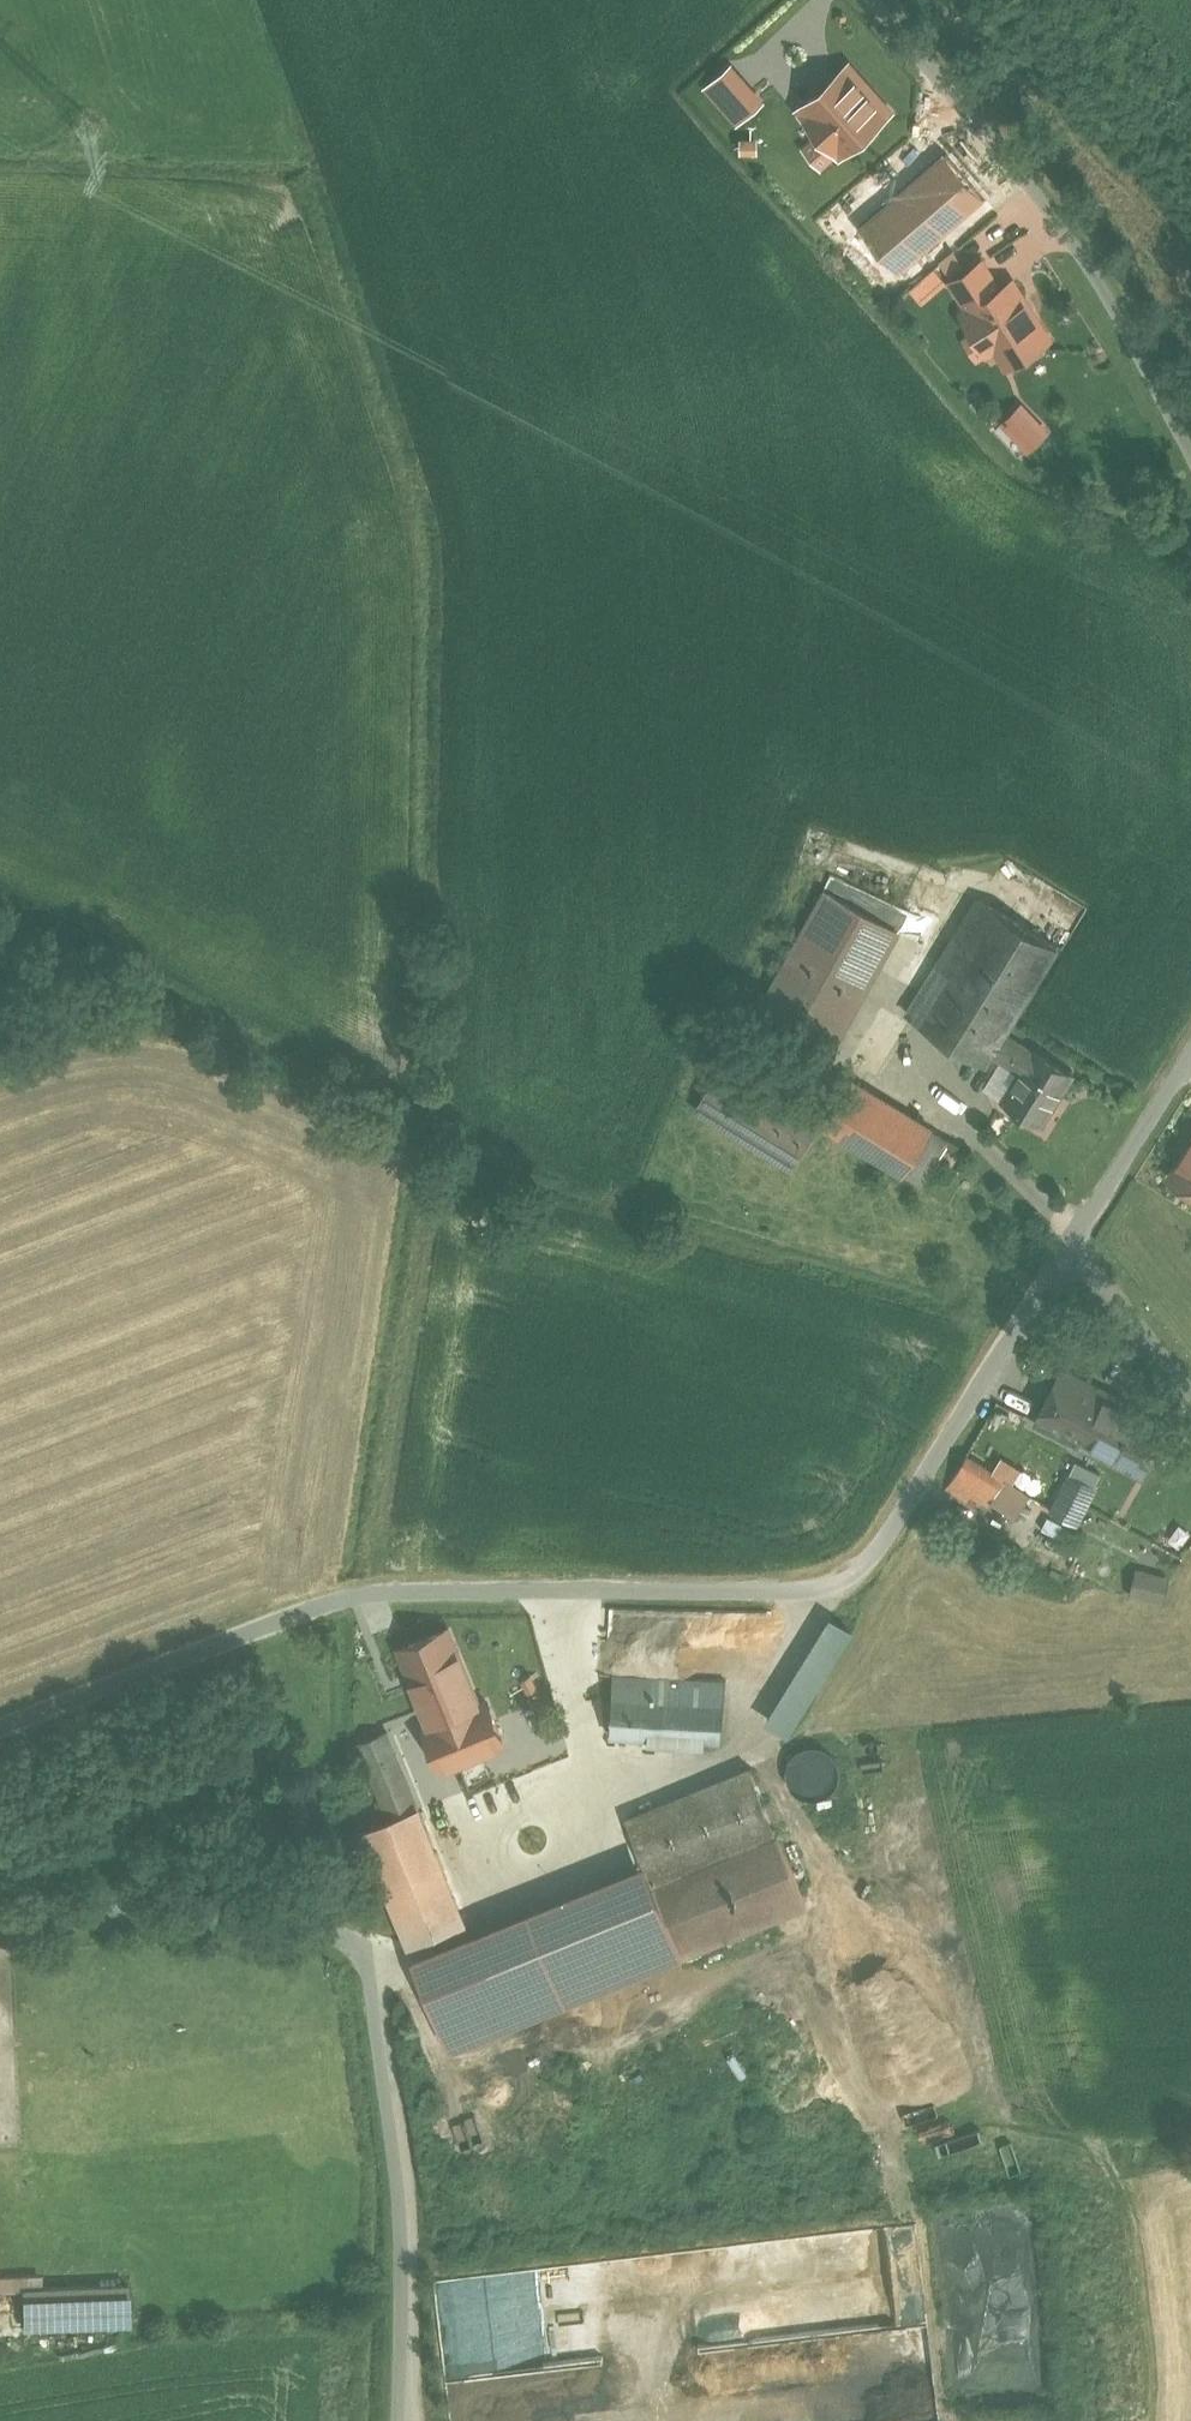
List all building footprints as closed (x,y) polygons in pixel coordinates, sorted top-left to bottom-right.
[(890,110),(850,64),(801,107),(841,153),(890,110)] [(947,152),(861,227),(899,270),(985,196),(947,152)] [(985,196),(899,270),(913,286),(999,211),(985,196)] [(984,260),(952,280),(970,308),(1001,288),(984,260)] [(970,308),(964,312),(977,332),(989,325),(999,340),(995,343),(1008,363),(1050,337),(1033,311),(1031,312),(1011,281),(1001,288),(970,308)] [(898,930),(827,890),(764,1004),(834,1043),(898,930)] [(980,898),(909,1013),(986,1061),(991,1053),(990,1052),(1003,1032),(1004,1032),(1058,946),(980,898)] [(1074,1073),(1035,1049),(1034,1051),(1004,1032),(1003,1032),(990,1052),(991,1053),(1021,1071),(1003,1100),(1042,1124),(1044,1122),(1045,1122),(1055,1107),(1053,1106),(1074,1073)] [(828,1112),(732,1052),(698,1106),(795,1166),(822,1123),(821,1123),(828,1112)] [(933,1128),(849,1077),(828,1112),(821,1123),(822,1123),(905,1174),(933,1128)] [(933,1128),(905,1174),(923,1185),(951,1139),(933,1128)] [(1171,1177),(1190,1189),(1190,1146),(1171,1177)] [(1099,1387),(1043,1359),(1017,1411),(1073,1438),(1099,1387)] [(1162,1419),(1099,1387),(1073,1438),(1136,1470),(1162,1419)] [(1006,1477),(969,1450),(944,1484),(966,1500),(973,1490),(988,1501),(1006,1477)] [(1098,1485),(1072,1471),(1052,1510),(1079,1523),(1098,1485)] [(1172,1577),(1139,1569),(1134,1590),(1167,1600),(1172,1577)] [(853,1627),(830,1613),(766,1719),(789,1733),(853,1627)] [(449,1629),(402,1648),(403,1649),(406,1648),(418,1679),(415,1680),(425,1704),(428,1702),(435,1720),(479,1702),(449,1629)] [(726,1680),(613,1674),(610,1734),(723,1740),(726,1680)] [(487,1699),(479,1702),(435,1720),(426,1724),(443,1766),(504,1741),(487,1699)] [(838,1781),(840,1770),(838,1760),(832,1752),(823,1746),(813,1744),(803,1747),(794,1753),(788,1761),(787,1772),(789,1782),(795,1790),(804,1796),(814,1798),(824,1795),(833,1790),(838,1781)] [(397,1753),(368,1765),(391,1819),(419,1807),(397,1753)] [(751,1765),(626,1817),(643,1859),(654,1884),(779,1833),(751,1765)] [(391,1819),(363,1830),(410,1944),(465,1921),(419,1807),(391,1819)] [(779,1833),(654,1884),(683,1954),(808,1902),(779,1833)] [(643,1859),(413,1954),(453,2049),(683,1954),(654,1884),(643,1859)] [(129,2284),(23,2289),(25,2327),(131,2322),(129,2284)]
